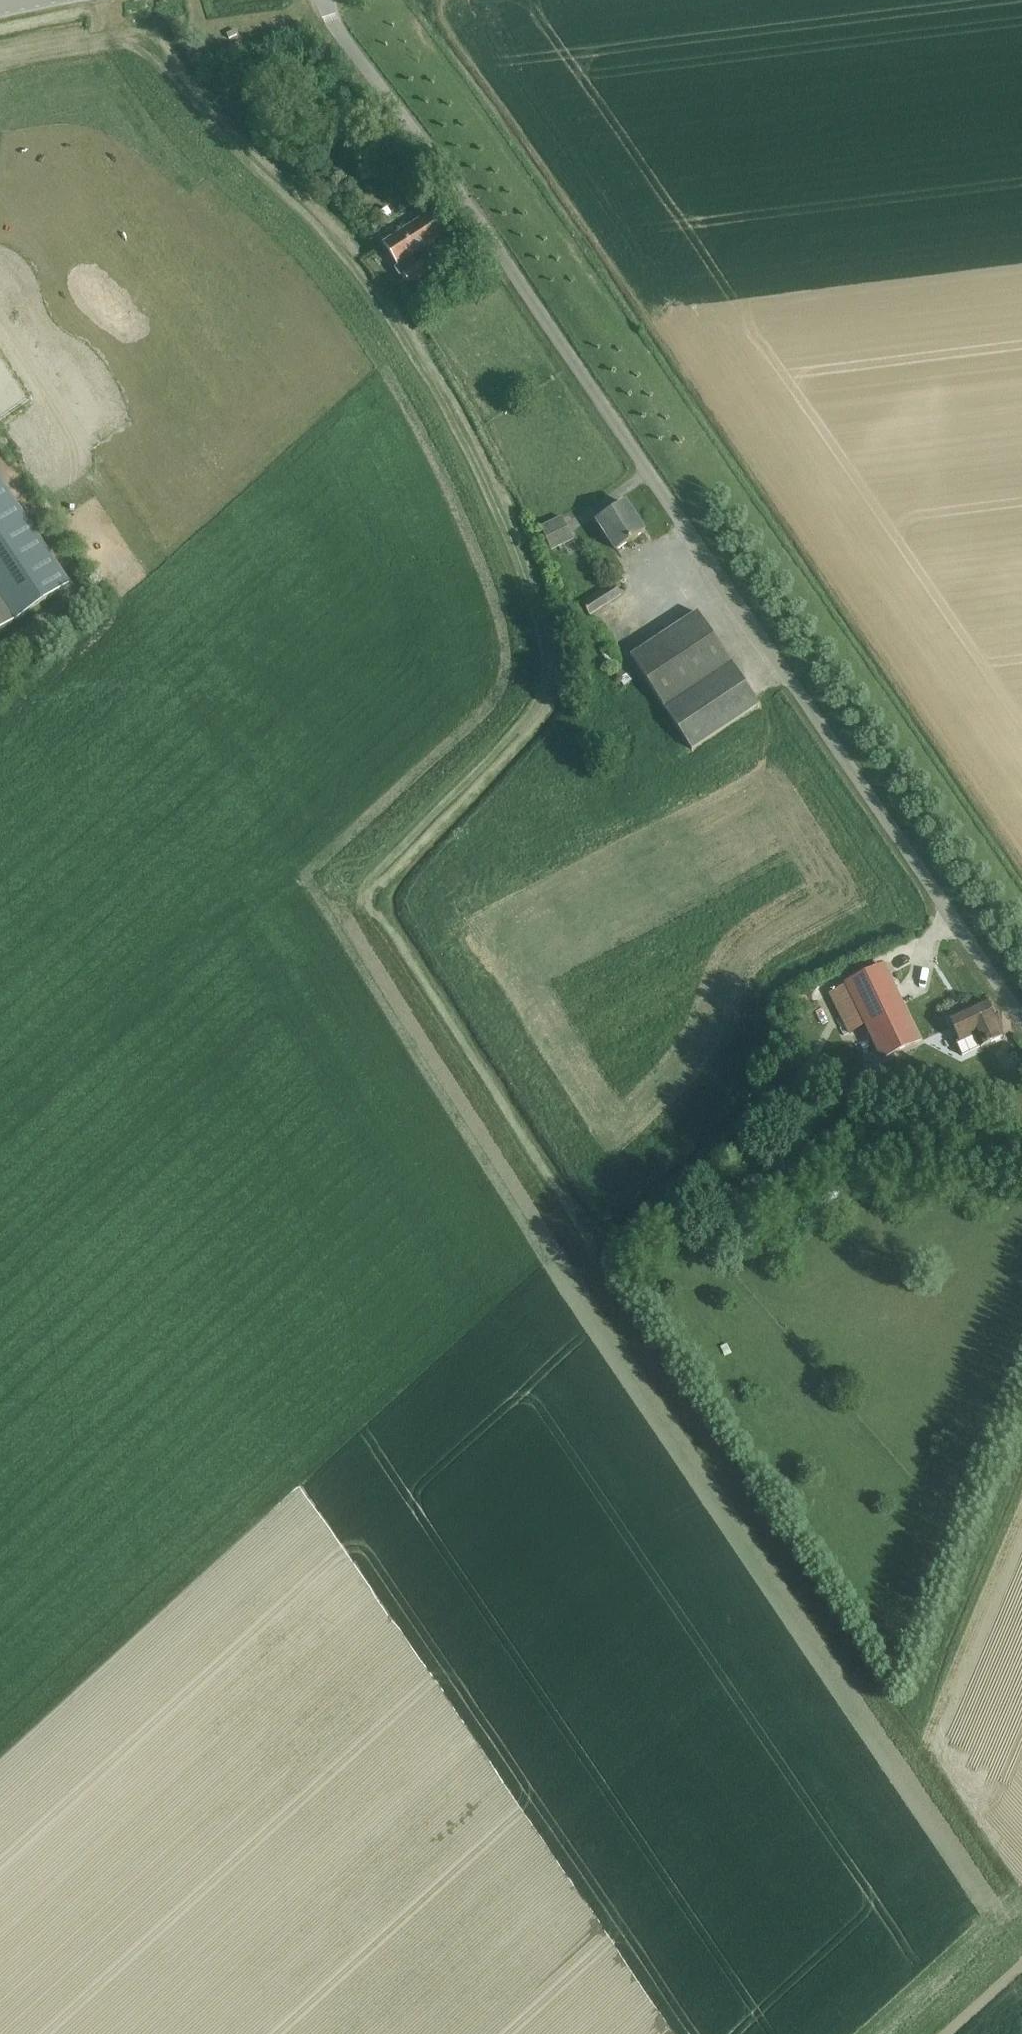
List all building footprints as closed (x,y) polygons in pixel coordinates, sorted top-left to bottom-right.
[(410,258),(446,234),(432,212),(384,243),(397,265),(394,269),(399,276),(404,275),(411,285),(432,272),(425,261),(416,267),(410,258)] [(16,621),(72,585),(0,478),(0,597),(16,621)] [(617,551),(644,533),(625,505),(598,522),(617,551)] [(554,549),(572,540),(562,519),(544,528),(554,549)] [(589,616),(621,595),(615,585),(583,606),(589,616)] [(0,597),(0,632),(16,621),(0,597)] [(630,657),(661,703),(728,659),(697,612),(630,657)] [(728,659),(661,703),(692,749),(759,705),(728,659)] [(919,1044),(883,970),(847,988),(882,1062),(919,1044)] [(949,1021),(961,1046),(958,1047),(964,1059),(1004,1040),(986,1004),(949,1021)]
